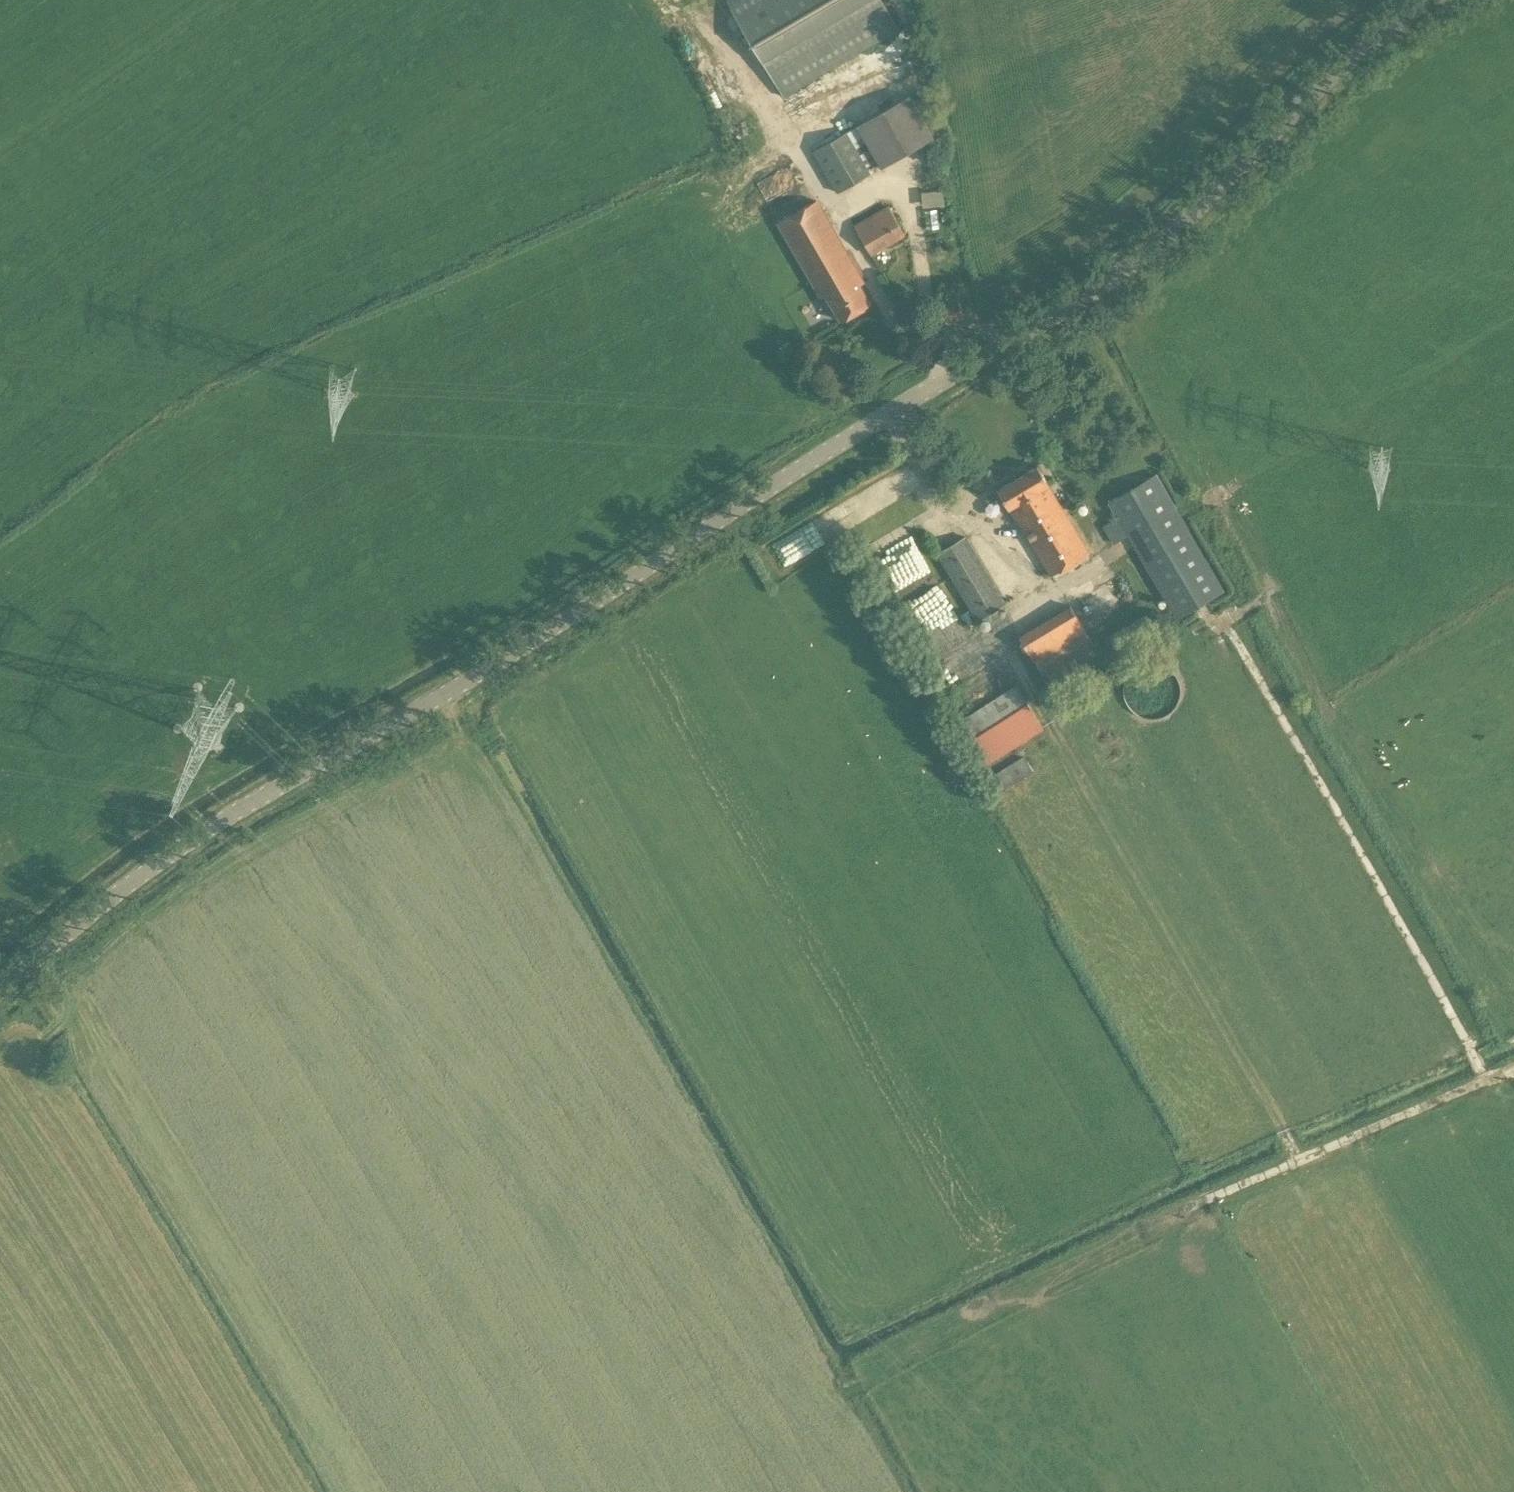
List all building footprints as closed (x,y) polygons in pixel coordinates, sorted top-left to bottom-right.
[(761,62),(781,97),(897,29),(880,0),(726,0),(761,62)] [(836,193),(871,173),(933,137),(910,95),(856,125),(846,132),(812,151),(836,193)] [(922,205),(944,205),(943,188),(921,189),(922,205)] [(826,295),(840,319),(869,302),(855,278),(860,275),(816,200),(777,223),(821,297),(826,295)] [(887,206),(854,226),(871,254),(904,234),(887,206)] [(926,227),(940,225),(939,206),(924,207),(926,227)] [(998,487),(1050,575),(1088,552),(1048,484),(1037,464),(998,487)] [(1112,543),(1127,534),(1175,619),(1225,589),(1157,472),(1107,501),(1116,517),(1101,526),(1112,543)] [(785,567),(811,547),(796,528),(770,548),(785,567)] [(1006,603),(966,535),(936,553),(976,621),(1006,603)] [(914,599),(937,582),(918,556),(895,573),(914,599)] [(1018,634),(1046,683),(1099,653),(1072,604),(1018,634)] [(1154,609),(1103,639),(1112,654),(1162,625),(1154,609)] [(1174,699),(1171,667),(1140,669),(1141,675),(1132,676),(1134,702),(1174,699)] [(972,738),(1027,702),(1016,684),(960,719),(972,738)] [(1024,755),(995,773),(1005,788),(1033,770),(1024,755)]
